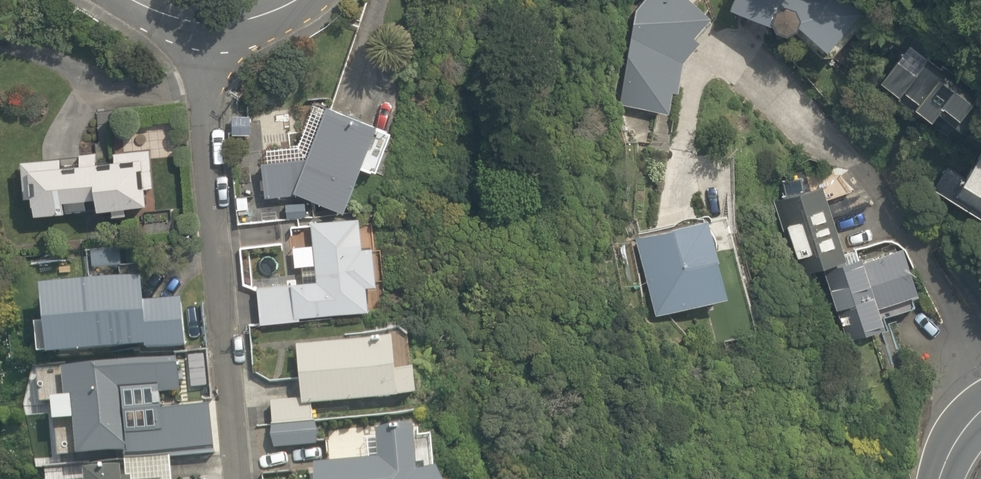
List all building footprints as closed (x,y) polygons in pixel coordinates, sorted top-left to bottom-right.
[(666,0),(600,0),(585,61),(639,74),(651,24),(666,0)] [(818,31),(840,0),(775,0),(818,31)] [(905,61),(882,39),(862,60),(922,115),(934,103),(954,122),(977,97),(920,45),(905,61)] [(309,199),(362,216),(376,171),(390,175),(403,131),(336,111),(322,155),(276,161),(282,203),(309,199)] [(257,117),(237,114),(233,141),(253,144),(257,117)] [(771,133),(746,143),(787,256),(804,250),(835,336),(882,319),(875,301),(905,290),(878,216),(828,234),(797,149),(779,155),(771,133)] [(915,170),(978,216),(980,212),(980,142),(977,139),(959,165),(933,146),(915,170)] [(153,156),(28,169),(32,206),(40,205),(43,229),(77,226),(76,215),(108,211),(110,230),(145,227),(148,257),(183,253),(180,221),(160,223),(153,156)] [(261,171),(237,174),(245,241),(269,238),(261,171)] [(709,324),(744,327),(707,202),(614,206),(642,300),(702,300),(709,324)] [(382,219),(333,227),(339,267),(326,269),(329,286),(285,293),(291,331),(396,314),(392,292),(402,291),(395,248),(387,250),(382,219)] [(55,301),(65,392),(207,376),(201,320),(160,325),(156,290),(55,301)] [(357,448),(352,412),(452,399),(445,341),(331,355),(337,407),(301,412),(306,454),(357,448)] [(52,401),(55,434),(70,432),(75,478),(232,478),(228,427),(203,429),(199,388),(52,401)] [(347,478),(488,478),(487,469),(457,472),(453,432),(403,437),(406,465),(347,471),(347,478)]
